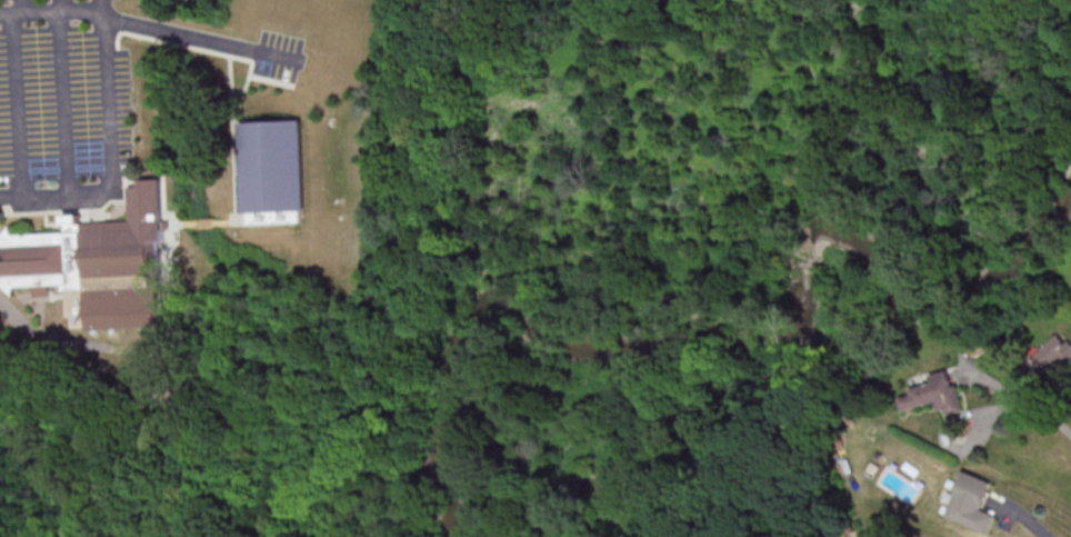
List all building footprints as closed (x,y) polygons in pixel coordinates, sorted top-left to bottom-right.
[(243,126),(249,223),(310,220),(304,122),(243,126)] [(19,299),(0,284),(0,248),(1,248),(16,232),(16,240),(69,237),(68,225),(87,223),(87,228),(138,226),(136,192),(146,192),(146,186),(169,185),(173,248),(167,249),(169,285),(161,286),(161,292),(104,296),(107,321),(164,318),(166,348),(88,354),(88,344),(77,345),(74,318),(92,317),(91,292),(66,294),(66,288),(18,291),(19,299)] [(1068,369),(1070,366),(1070,340),(1063,331),(1025,363),(1040,381),(1063,363),(1068,369)] [(937,403),(940,416),(962,411),(953,370),(931,374),(933,383),(910,388),(911,395),(900,397),(903,410),(937,403)] [(945,517),(989,534),(997,514),(984,509),(995,482),(963,470),(945,517)]
